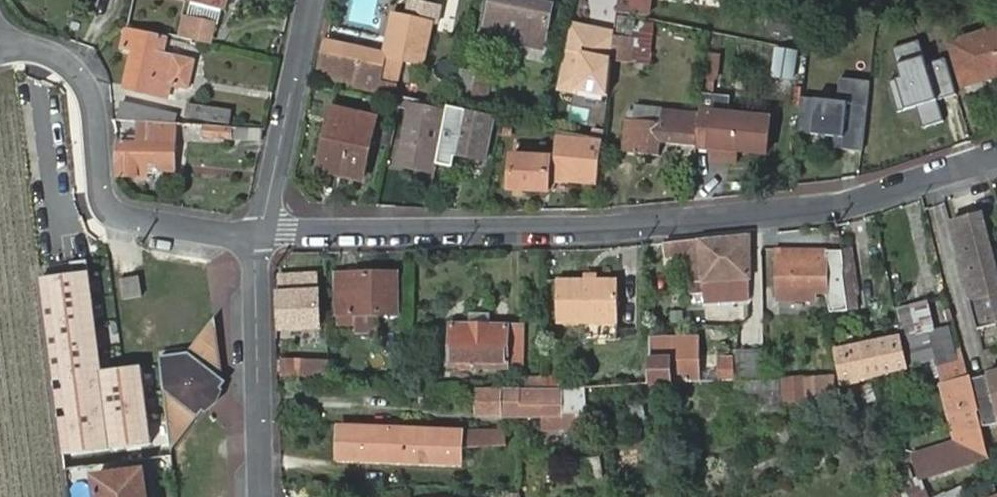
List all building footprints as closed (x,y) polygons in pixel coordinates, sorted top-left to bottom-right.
[(193,1),(223,8),(225,0),(193,0),(193,1)] [(484,37),(542,49),(552,5),(528,0),(492,0),(484,37)] [(618,11),(650,14),(652,0),(619,0),(618,11)] [(440,13),(411,6),(408,21),(432,26),(437,27),(440,13)] [(616,33),(612,59),(635,62),(640,23),(640,17),(618,13),(616,33)] [(387,55),(328,42),(321,75),(358,83),(357,88),(378,92),(381,81),(397,86),(402,61),(424,66),(432,26),(408,21),(395,18),(387,55)] [(654,24),(640,23),(635,62),(634,67),(649,69),(654,24)] [(181,37),(206,43),(209,30),(184,24),(181,37)] [(612,59),(616,33),(571,24),(558,87),(607,97),(612,59)] [(135,49),(125,87),(167,98),(172,82),(187,86),(193,62),(163,55),(167,40),(128,30),(123,46),(135,49)] [(964,86),(996,75),(996,30),(951,44),(964,86)] [(940,100),(959,94),(948,62),(927,69),(919,46),(894,54),(903,82),(893,85),(902,114),(918,109),(925,132),(948,125),(940,100)] [(780,49),(777,75),(791,76),(794,51),(780,49)] [(696,144),(696,149),(769,156),(773,117),(727,112),(728,99),(718,98),(723,54),(709,52),(703,108),(700,108),(700,113),(696,144)] [(462,70),(456,102),(488,108),(495,77),(462,70)] [(422,75),(417,99),(446,105),(450,81),(422,75)] [(840,149),(866,153),(873,82),(845,78),(840,103),(805,99),(798,135),(841,138),(840,149)] [(138,121),(177,124),(178,114),(122,101),(118,119),(138,121)] [(189,103),(186,116),(229,123),(232,111),(189,103)] [(412,104),(405,142),(437,149),(445,111),(412,104)] [(660,141),(696,144),(700,113),(635,107),(634,112),(631,111),(626,151),(658,154),(660,141)] [(333,110),(319,171),(363,181),(377,120),(333,110)] [(453,111),(445,152),(486,159),(493,121),(453,111)] [(176,165),(177,124),(138,121),(138,135),(137,142),(124,141),(119,141),(118,175),(139,175),(139,179),(148,179),(148,173),(148,163),(176,165)] [(232,140),(233,127),(204,126),(203,138),(232,140)] [(261,142),(264,130),(233,127),(232,140),(261,142)] [(543,136),(541,150),(572,155),(572,160),(586,163),(587,160),(598,162),(601,143),(592,141),(592,139),(565,133),(564,140),(543,136)] [(513,155),(511,191),(551,193),(552,183),(566,184),(567,158),(513,155)] [(176,174),(176,165),(148,163),(148,173),(176,174)] [(951,225),(979,330),(996,325),(996,276),(981,217),(951,225)] [(750,234),(666,243),(667,256),(690,255),(693,293),(752,290),(750,234)] [(828,252),(777,250),(777,287),(776,300),(810,300),(814,297),(814,292),(825,293),(829,313),(846,311),(842,263),(828,263),(828,252)] [(337,274),(338,314),(398,313),(397,273),(337,274)] [(585,274),(585,282),(596,281),(596,273),(585,274)] [(90,274),(40,280),(65,470),(85,467),(83,452),(152,443),(148,413),(164,411),(159,366),(103,373),(90,274)] [(120,280),(122,297),(141,294),(138,278),(120,280)] [(279,280),(280,323),(322,321),(321,293),(303,294),(302,280),(279,280)] [(596,281),(585,282),(561,282),(560,321),(585,321),(585,338),(617,338),(616,281),(596,281)] [(897,306),(912,367),(931,363),(937,361),(930,332),(935,330),(928,299),(897,306)] [(474,313),(474,325),(491,325),(492,313),(474,313)] [(213,320),(196,340),(218,359),(213,320)] [(491,325),(474,325),(450,324),(449,366),(525,368),(526,326),(491,325)] [(842,349),(849,384),(901,370),(897,355),(899,355),(896,337),(842,349)] [(652,339),(652,384),(696,382),(696,338),(652,339)] [(158,360),(159,366),(164,411),(168,440),(178,439),(196,417),(197,418),(202,411),(203,410),(209,398),(218,391),(224,384),(222,382),(218,359),(196,340),(181,357),(158,360)] [(764,377),(764,348),(730,349),(730,357),(709,357),(710,378),(764,377)] [(970,376),(963,348),(954,350),(956,360),(939,365),(943,382),(970,376)] [(282,357),(282,374),(319,377),(321,359),(282,357)] [(971,381),(979,410),(978,413),(980,422),(996,418),(996,373),(971,381)] [(803,395),(798,374),(780,379),(780,401),(803,395)] [(526,376),(526,387),(547,388),(547,376),(526,376)] [(922,478),(989,456),(987,449),(980,422),(978,413),(979,410),(971,381),(970,376),(943,382),(958,442),(915,457),(922,478)] [(780,379),(744,381),(744,398),(757,398),(757,405),(765,404),(765,411),(781,410),(780,401),(780,379)] [(857,386),(864,405),(878,400),(873,382),(857,386)] [(526,387),(478,387),(478,418),(543,418),(564,418),(564,430),(589,429),(585,387),(547,388),(526,387)] [(220,395),(218,391),(209,398),(203,410),(202,411),(207,413),(220,395)] [(543,431),(564,430),(564,418),(543,418),(543,431)] [(338,425),(336,460),(465,465),(465,446),(507,445),(507,431),(338,425)] [(168,440),(169,451),(178,439),(168,440)] [(581,455),(586,480),(604,478),(599,451),(581,455)] [(98,496),(148,496),(145,470),(95,476),(98,496)] [(909,496),(929,496),(922,478),(905,483),(906,488),(909,496)] [(962,487),(934,496),(966,496),(962,487)] [(906,488),(884,496),(909,496),(906,488)]
